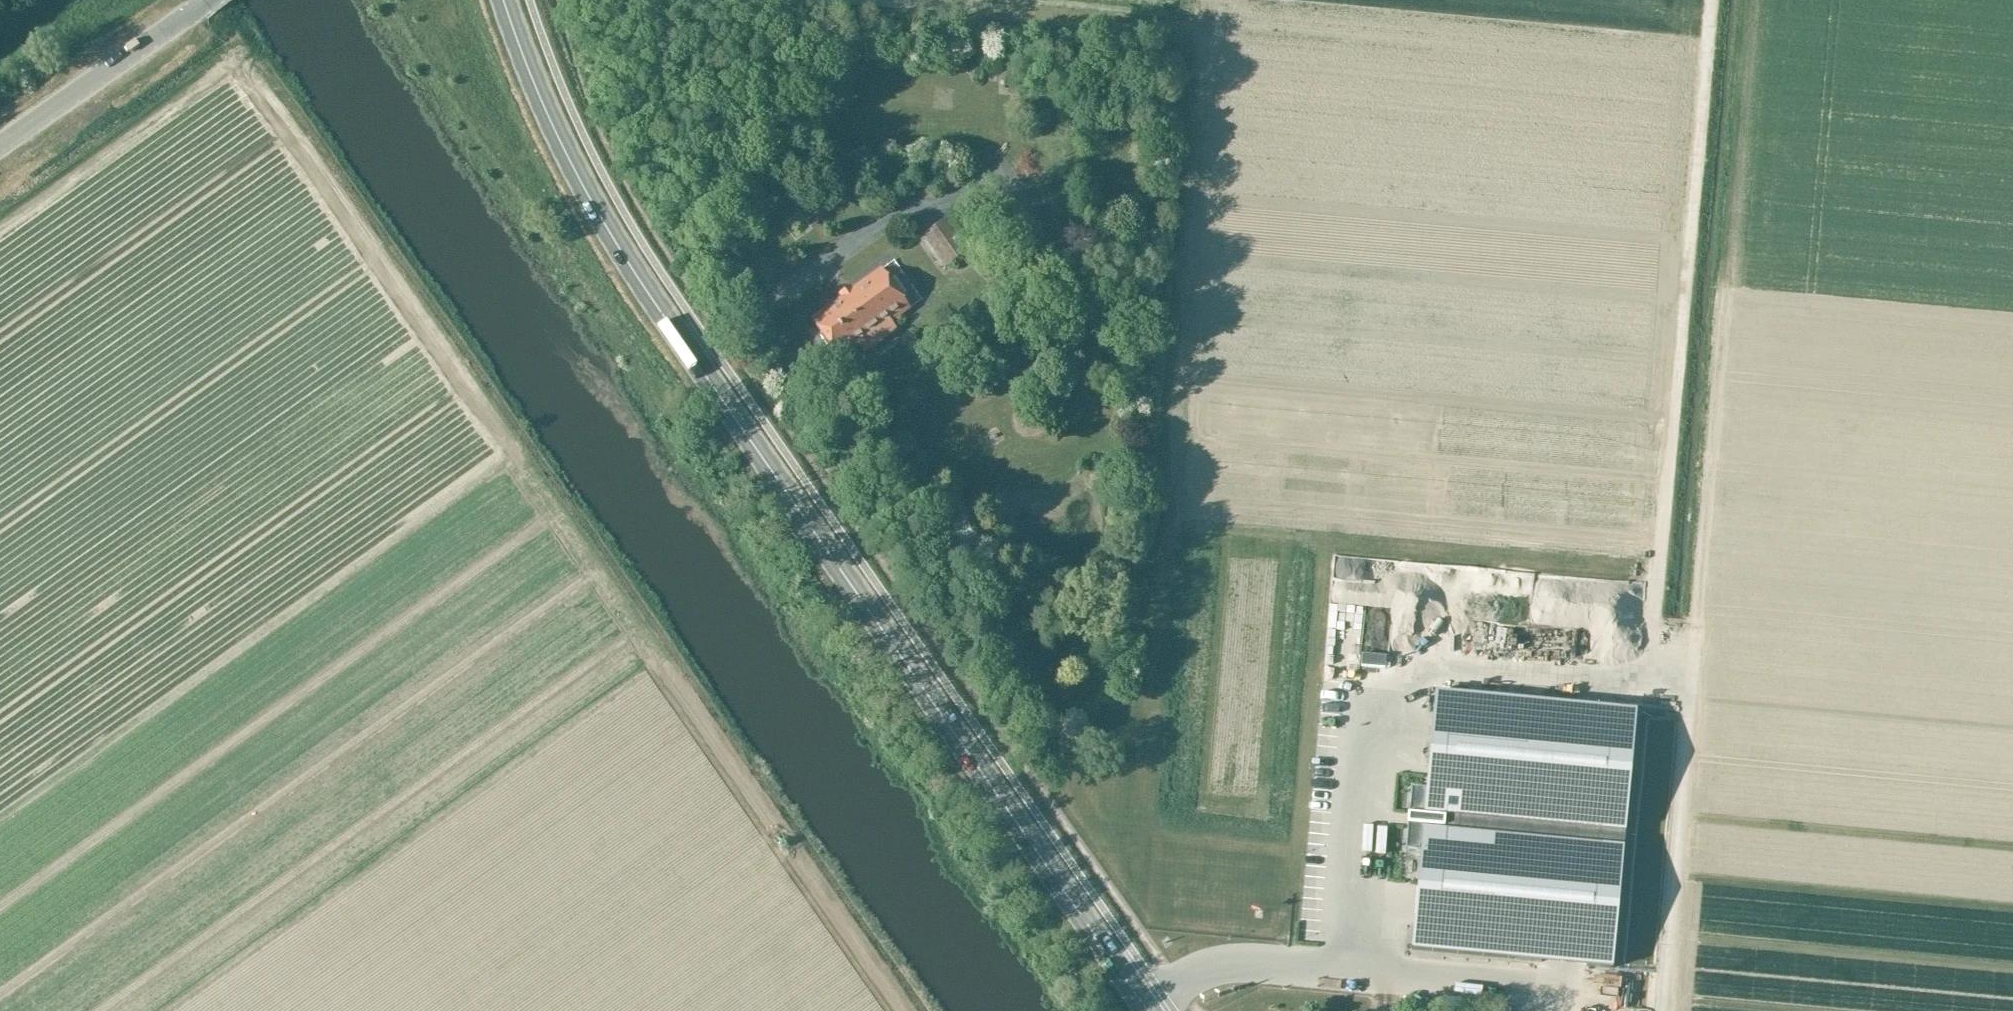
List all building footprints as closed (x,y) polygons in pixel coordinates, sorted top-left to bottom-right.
[(964,260),(962,257),(973,249),(950,216),(923,235),(945,268),(955,262),(957,265),(964,260)] [(885,267),(815,318),(842,357),(912,308),(885,267)] [(1411,790),(1405,854),(1421,855),(1413,951),(1612,969),(1636,712),(1436,694),(1427,791),(1411,790)]
